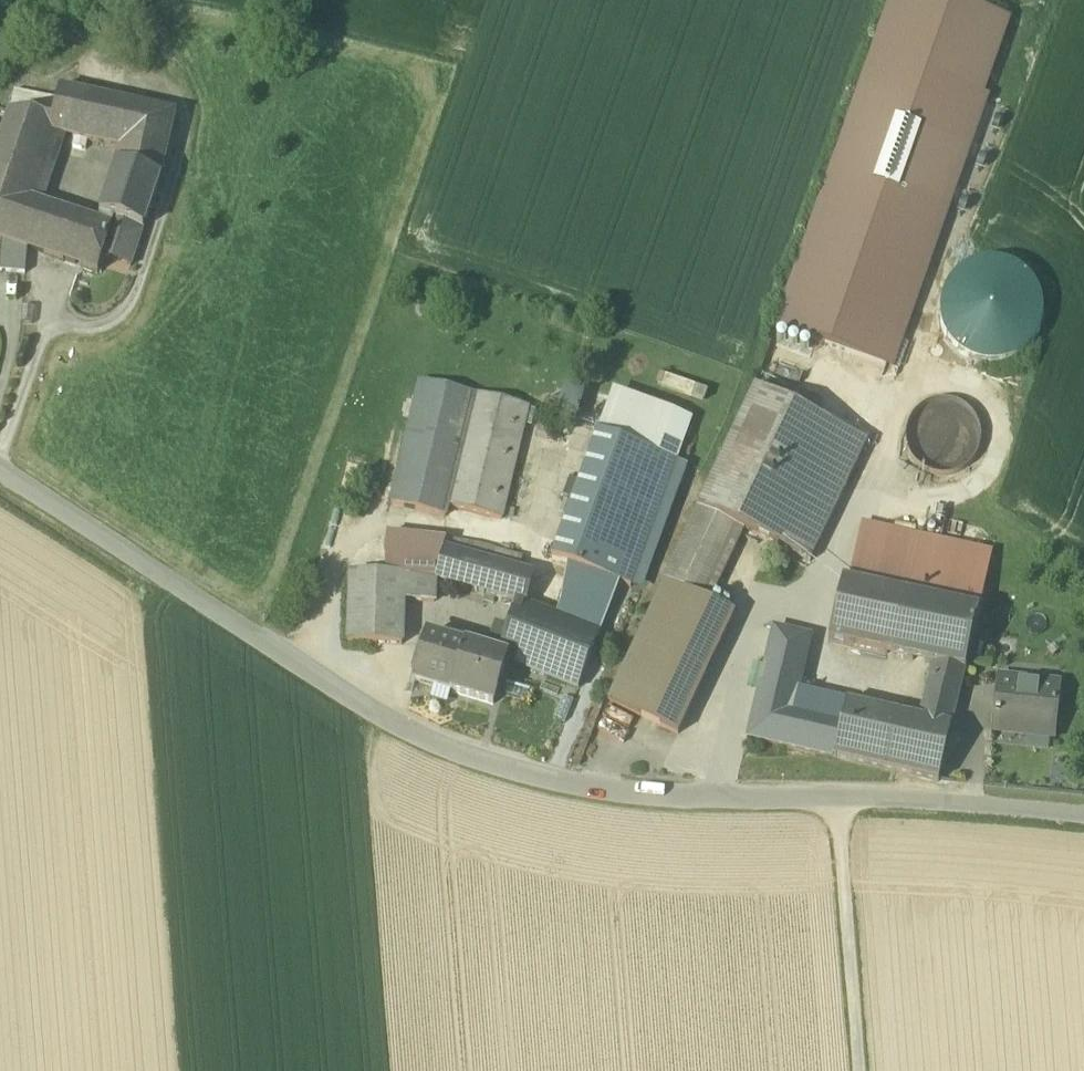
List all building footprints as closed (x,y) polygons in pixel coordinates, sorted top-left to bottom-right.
[(953,0),(892,0),(776,327),(892,369),(987,99),(981,96),(1008,19),(953,0)] [(14,89),(10,111),(52,122),(58,98),(14,89)] [(58,98),(52,122),(50,132),(65,136),(122,149),(117,165),(160,179),(174,115),(60,90),(58,98)] [(28,199),(45,150),(59,153),(65,136),(50,132),(52,122),(10,111),(9,114),(0,140),(0,190),(28,199)] [(28,199),(42,203),(59,153),(45,150),(28,199)] [(105,250),(133,258),(143,229),(160,179),(117,165),(100,216),(114,220),(105,250)] [(62,262),(78,215),(42,203),(28,199),(0,190),(0,240),(62,262)] [(62,262),(82,268),(98,222),(78,215),(62,262)] [(100,216),(98,222),(82,268),(98,274),(103,258),(105,250),(114,220),(100,216)] [(25,272),(27,252),(1,243),(0,257),(0,270),(25,272)] [(105,250),(103,258),(130,267),(133,258),(105,250)] [(1019,355),(1033,341),(1041,323),(1041,303),(1034,284),(1020,270),(1001,262),(981,262),(963,270),(948,284),(941,302),(941,322),(948,341),(962,355),(981,363),(1001,363),(1019,355)] [(708,392),(660,375),(656,386),(704,403),(708,392)] [(448,507),(501,520),(528,408),(420,382),(400,465),(391,504),(446,517),(448,507)] [(556,419),(573,424),(582,394),(574,392),(565,389),(556,419)] [(755,389),(698,509),(738,528),(778,547),(835,427),(755,389)] [(613,391),(597,434),(676,462),(691,420),(613,391)] [(973,416),(961,406),(947,401),(931,402),(918,410),(909,422),(906,438),(909,453),(918,465),(931,473),(946,475),(961,470),(973,460),(979,445),(979,430),(973,416)] [(835,427),(778,547),(809,561),(866,442),(835,427)] [(552,559),(568,565),(621,584),(631,587),(676,462),(597,434),(552,559)] [(688,466),(676,462),(631,587),(643,592),(688,466)] [(664,581),(665,581),(704,600),(738,528),(698,509),(664,581)] [(861,526),(849,584),(940,604),(979,613),(992,554),(861,526)] [(588,667),(621,584),(568,565),(558,619),(526,606),(534,578),(523,575),(525,570),(519,568),(517,573),(452,555),(455,544),(387,536),(385,577),(435,580),(446,582),(517,602),(503,643),(499,657),(507,659),(507,660),(546,675),(554,653),(588,667)] [(434,602),(435,580),(385,577),(350,576),(348,643),(402,645),(404,601),(434,602)] [(704,600),(665,581),(608,701),(678,735),(735,615),(704,600)] [(927,663),(940,604),(849,584),(843,583),(829,642),(927,663)] [(925,695),(957,703),(979,613),(940,604),(927,663),(931,664),(930,669),(931,670),(925,695)] [(765,665),(765,667),(802,675),(811,637),(774,630),(766,665),(765,665)] [(433,688),(451,693),(465,647),(428,636),(415,682),(433,688)] [(488,654),(465,647),(451,693),(493,705),(507,660),(507,659),(499,657),(503,643),(492,639),(488,654)] [(579,688),(588,667),(554,653),(546,675),(579,688)] [(799,693),(802,675),(765,667),(761,685),(799,693)] [(995,733),(1029,737),(1030,729),(1056,732),(1060,687),(1000,681),(995,733)] [(528,691),(507,685),(504,696),(525,702),(528,691)] [(795,710),(799,693),(761,685),(760,687),(761,687),(749,737),(748,737),(747,739),(834,758),(843,720),(795,710)] [(448,706),(451,693),(433,688),(429,700),(448,706)] [(925,695),(919,719),(951,727),(957,703),(925,695)] [(562,697),(554,718),(565,723),(573,702),(562,697)] [(847,703),(843,720),(834,758),(939,782),(952,727),(951,727),(919,719),(847,703)] [(1030,729),(1029,737),(1055,739),(1056,732),(1030,729)]
